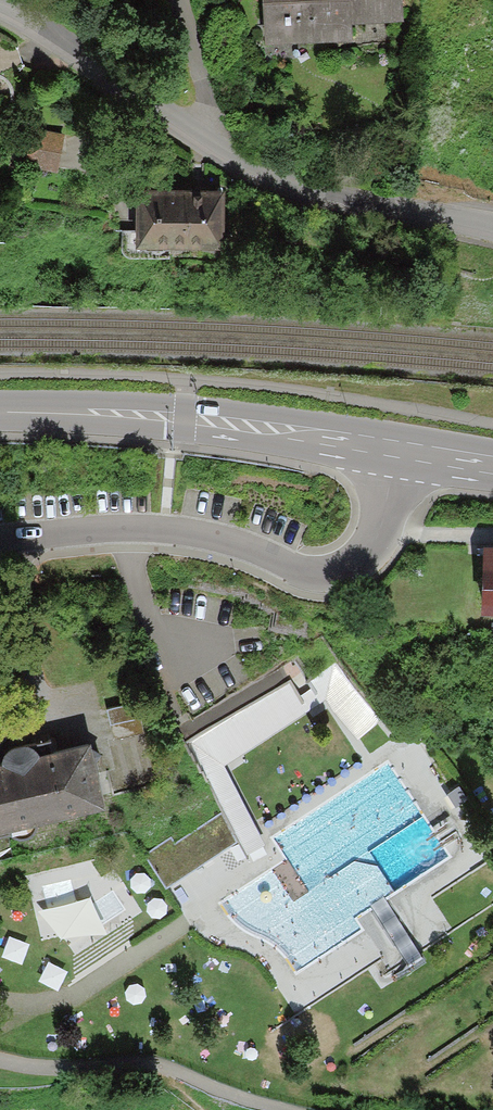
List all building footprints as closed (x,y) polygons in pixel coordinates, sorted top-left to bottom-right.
[(264,10),(282,10),(283,25),(347,22),(346,0),(263,0),(264,10)] [(59,125),(29,121),(24,157),(53,161),(59,125)] [(218,181),(135,181),(135,218),(135,234),(168,234),(218,234),(218,181)] [(135,234),(135,218),(119,218),(119,250),(168,250),(168,234),(135,234)] [(309,682),(299,688),(285,703),(289,710),(321,690),(356,725),(369,711),(330,655),(302,673),(309,682)] [(217,755),(289,710),(285,703),(299,688),(285,669),(180,733),(218,804),(236,831),(244,846),(261,836),(217,755)] [(140,702),(105,708),(111,741),(146,735),(140,702)] [(1,824),(9,834),(13,836),(19,837),(25,836),(32,833),(36,828),(39,817),(101,800),(87,748),(55,757),(50,739),(41,742),(11,750),(4,763),(0,764),(0,825),(1,824)] [(171,836),(167,832),(143,848),(164,879),(236,831),(218,804),(171,836)]
